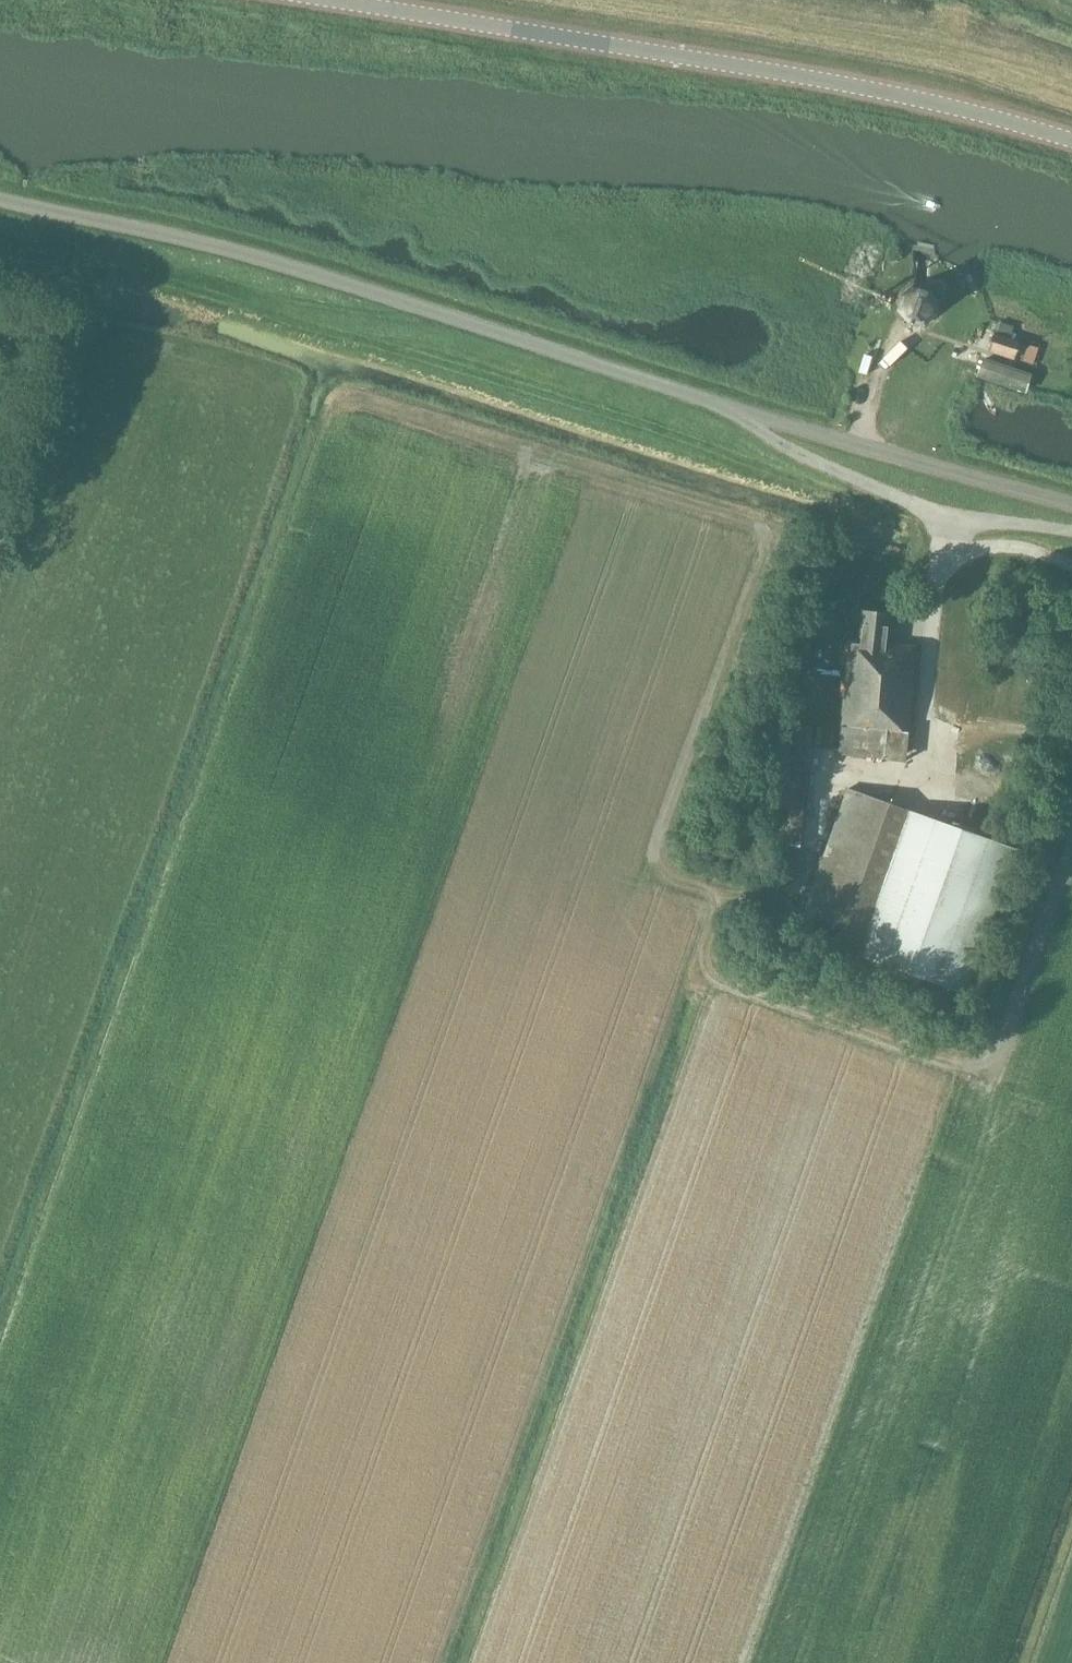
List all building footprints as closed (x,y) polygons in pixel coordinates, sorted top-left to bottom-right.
[(899,309),(898,309),(898,313),(899,313),(908,323),(908,325),(911,325),(921,326),(923,326),(926,327),(926,325),(937,317),(938,317),(939,313),(938,313),(939,302),(940,302),(940,298),(938,298),(930,288),(931,286),(927,286),(916,286),(916,285),(912,285),(912,287),(902,295),(900,294),(900,298),(899,309)] [(995,334),(989,350),(1013,359),(1019,343),(995,334)] [(1038,349),(1028,345),(1023,362),(1033,365),(1038,349)] [(1031,376),(983,360),(976,379),(1024,395),(1031,376)] [(838,755),(884,758),(884,759),(906,762),(908,733),(909,732),(916,645),(886,642),(888,613),(863,611),(861,640),(848,639),(839,726),(840,726),(838,755)] [(859,955),(968,993),(1019,849),(969,831),(847,789),(803,912),(866,934),(859,955)]
